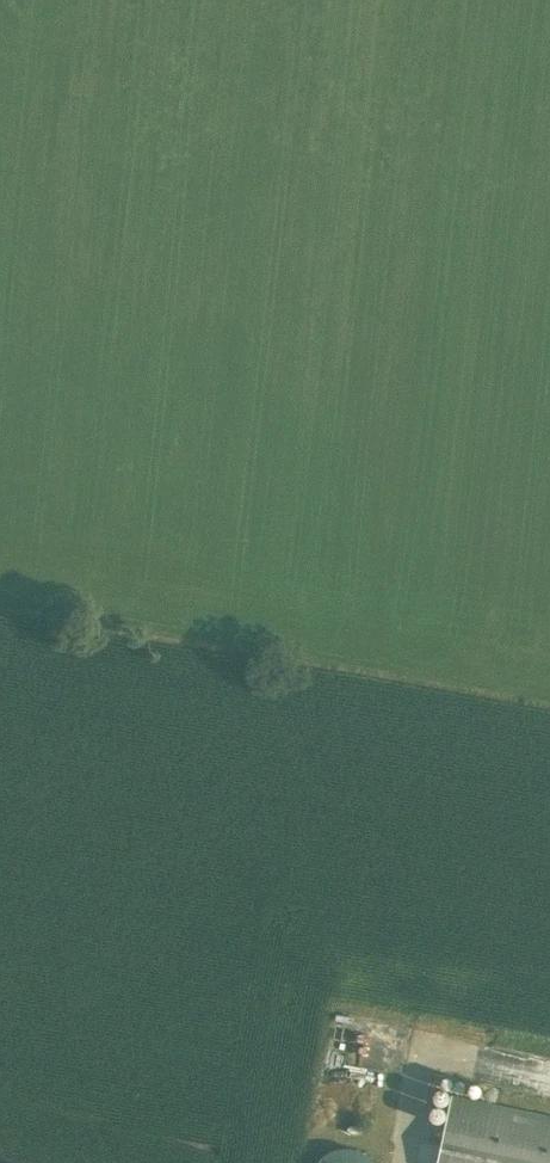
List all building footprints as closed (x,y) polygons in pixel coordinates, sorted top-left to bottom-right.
[(451,1094),(436,1162),(549,1162),(549,1115),(451,1094)] [(374,1162),(370,1158),(366,1154),(361,1151),(355,1148),(350,1147),(344,1147),(338,1147),(332,1149),(327,1152),(322,1155),(318,1159),(315,1162),(374,1162)]
